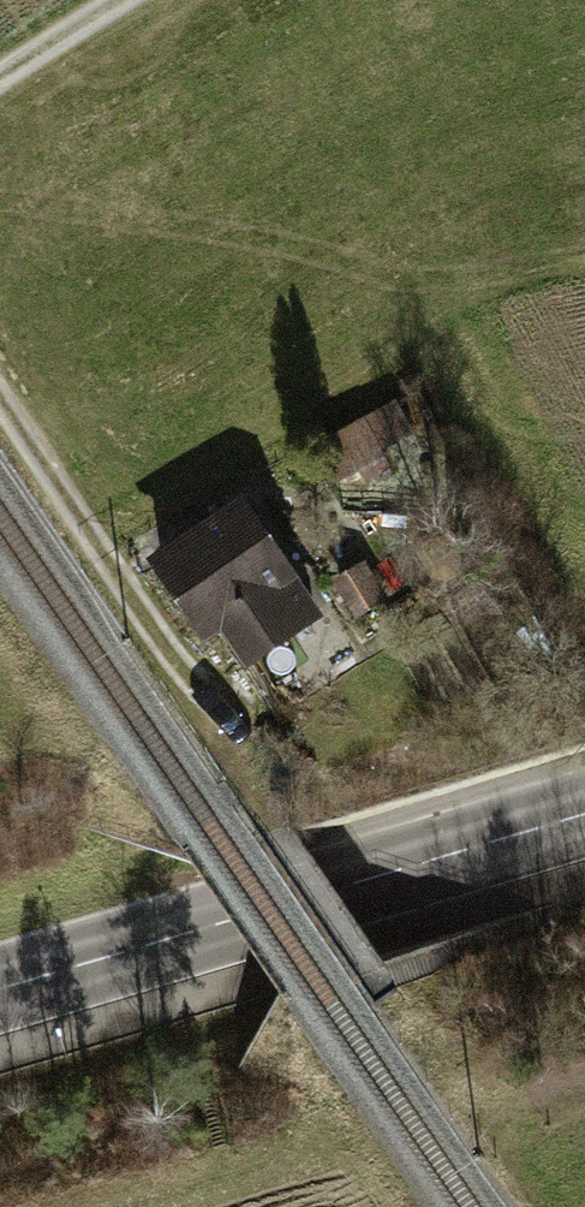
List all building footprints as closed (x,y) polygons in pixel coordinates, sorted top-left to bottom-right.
[(395,402),(310,448),(328,481),(381,452),(379,449),(411,432),(395,402)] [(203,534),(161,562),(206,629),(223,617),(248,654),(309,613),(239,510),(216,525),(210,517),(197,525),(203,534)] [(358,568),(338,580),(357,610),(376,598),(358,568)]
